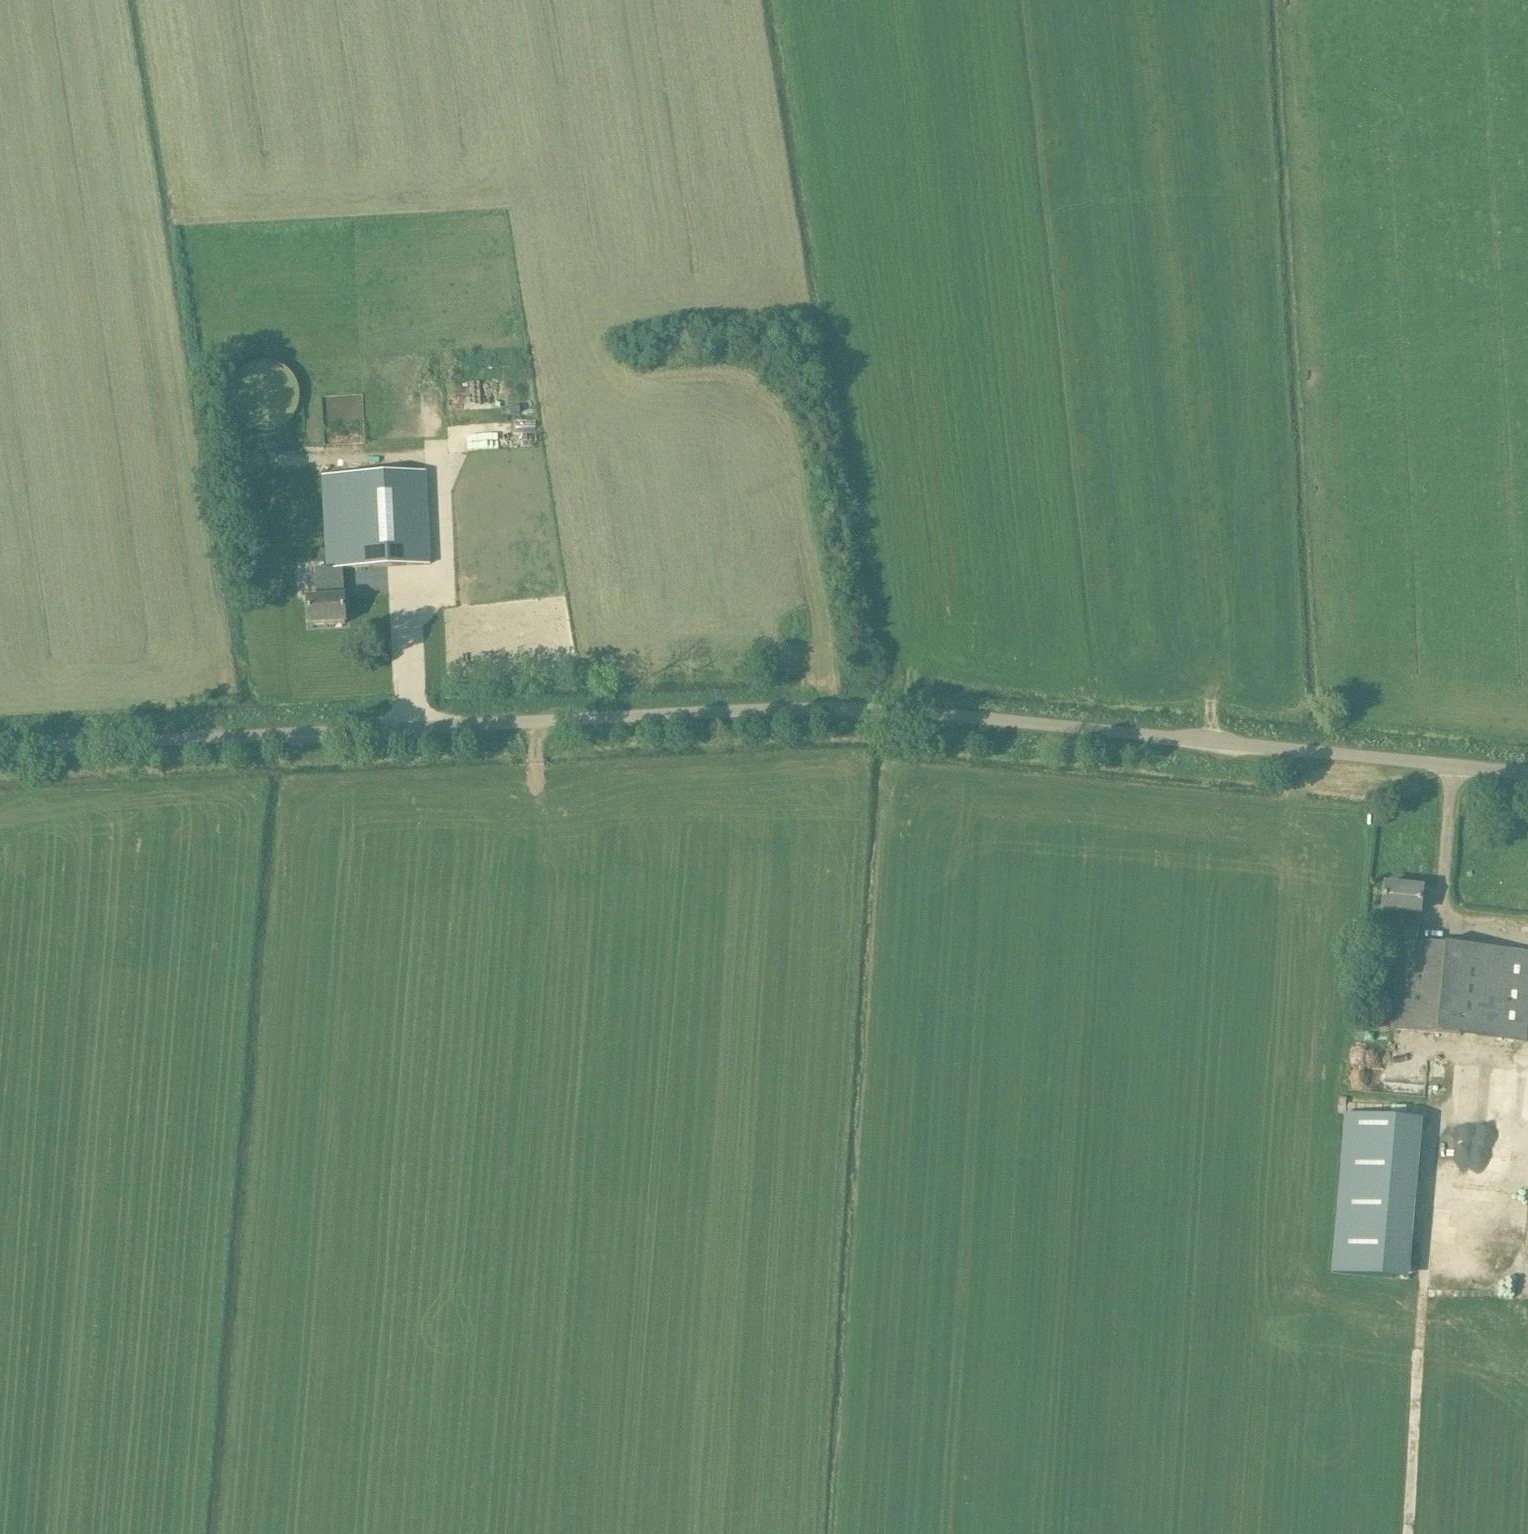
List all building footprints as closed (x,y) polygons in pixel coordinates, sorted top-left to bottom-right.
[(266,431),(269,431),(272,431),(275,430),(277,429),(280,428),(283,426),(285,425),(288,423),(290,421),(292,419),(294,416),(296,414),(297,411),(298,408),(299,405),(300,402),(300,399),(300,396),(300,393),(300,390),(299,387),(298,384),(297,382),(295,379),(294,376),(292,374),(290,372),(288,370),(285,368),(283,366),(280,365),(277,364),(274,363),(271,362),(268,362),(265,362),(262,362),(259,362),(257,363),(254,364),(251,365),(248,366),(246,368),(243,370),(241,372),(239,374),(237,376),(236,379),(234,382),(233,384),(232,387),(231,390),(231,393),(231,396),(231,399),(231,402),(232,405),(233,408),(234,411),(235,414),(237,416),(239,419),(241,421),(243,423),(246,425),(248,426),(251,428),(254,429),(257,430),(260,431),(263,431),(266,431)] [(317,598),(308,598),(310,625),(345,624),(343,570),(431,566),(426,471),(321,476),(325,568),(315,569),(317,598)] [(1418,940),(1420,913),(1421,913),(1423,889),(1385,885),(1383,910),(1403,911),(1400,938),(1390,1029),(1526,1043),(1527,1025),(1527,951),(1418,940)] [(1330,1277),(1405,1283),(1419,1122),(1344,1115),(1330,1277)]
